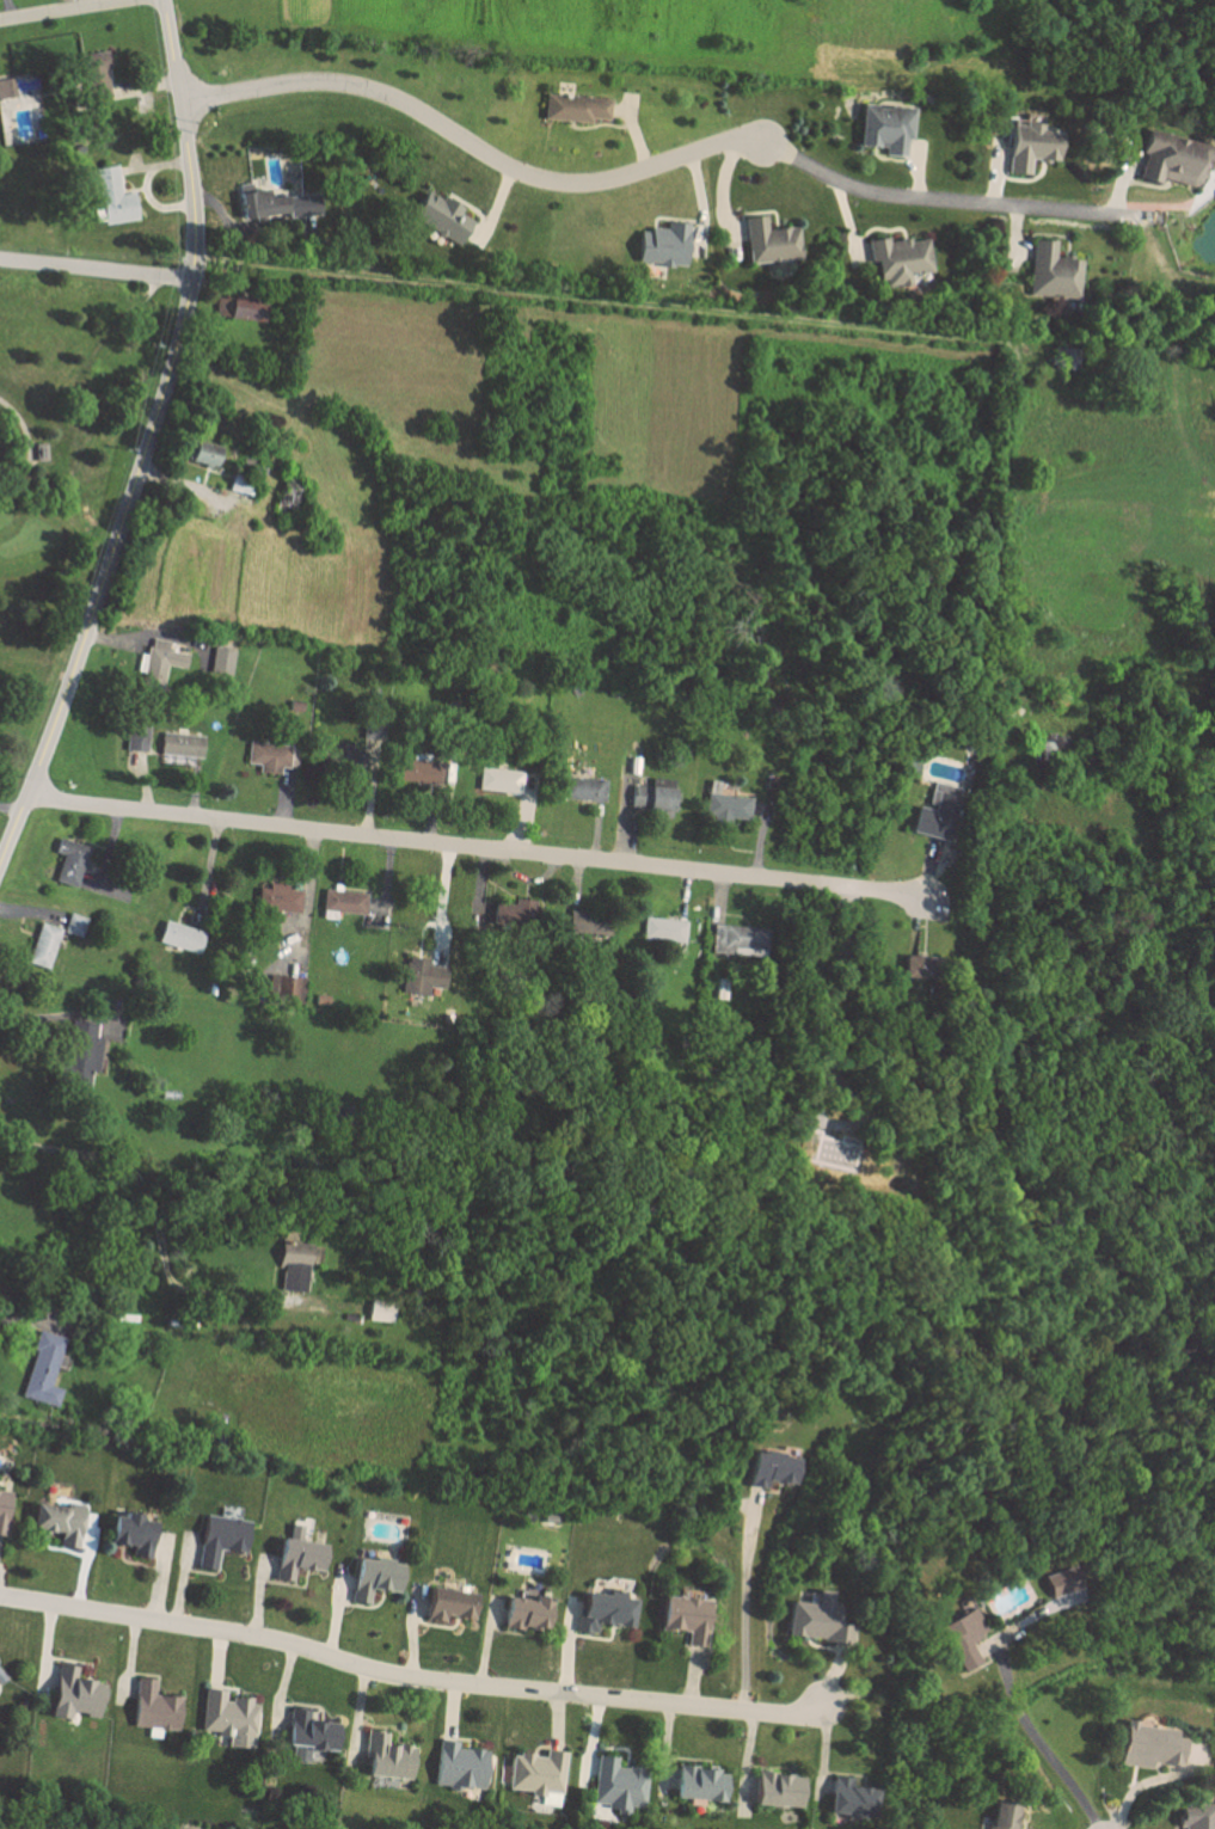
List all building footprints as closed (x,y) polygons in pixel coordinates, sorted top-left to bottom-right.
[(16,96),(12,77),(0,80),(0,99),(16,96)] [(608,122),(609,98),(544,95),(543,120),(608,122)] [(912,108),(860,106),(858,146),(883,148),(883,156),(904,157),(905,141),(910,141),(912,108)] [(1007,173),(1029,175),(1030,160),(1057,162),(1059,128),(1011,124),(1007,173)] [(1137,179),(1159,184),(1160,179),(1196,188),(1205,155),(1169,146),(1169,148),(1143,141),(1140,154),(1143,155),(1137,179)] [(134,192),(120,194),(117,166),(95,168),(99,209),(93,210),(94,225),(137,220),(134,192)] [(317,218),(316,196),(267,197),(267,190),(250,191),(250,184),(238,184),(239,220),(317,218)] [(460,208),(424,190),(409,220),(459,244),(470,220),(457,214),(460,208)] [(747,263),(799,261),(798,228),(766,229),(765,217),(745,218),(747,263)] [(684,267),(688,224),(666,222),(665,229),(649,228),(649,233),(639,232),(636,263),(684,267)] [(926,236),(868,244),(872,278),(884,276),(885,287),(910,284),(909,275),(931,272),(926,236)] [(1081,259),(1054,257),(1055,241),(1032,239),(1027,298),(1077,302),(1081,259)] [(262,321),(263,297),(225,296),(224,320),(262,321)] [(215,465),(218,443),(192,439),(189,461),(215,465)] [(183,475),(197,481),(202,470),(187,464),(183,475)] [(252,494),(255,478),(234,474),(231,490),(252,494)] [(294,486),(277,485),(276,511),(293,511),(294,486)] [(165,665),(182,668),(187,645),(148,637),(139,685),(160,689),(165,665)] [(208,671),(227,675),(233,649),(214,645),(208,671)] [(147,725),(127,724),(126,749),(146,750),(147,725)] [(201,733),(159,733),(160,755),(202,755),(201,733)] [(362,774),(369,748),(337,740),(330,766),(362,774)] [(298,746),(248,741),(246,762),(258,763),(258,770),(279,772),(280,765),(296,766),(298,746)] [(397,781),(442,783),(442,760),(398,759),(397,781)] [(519,793),(521,771),(483,767),(480,788),(519,793)] [(605,780),(564,774),(561,796),(602,801),(605,780)] [(917,804),(911,831),(948,838),(958,786),(933,781),(928,807),(917,804)] [(630,807),(671,808),(671,786),(630,785),(630,807)] [(746,816),(746,796),(708,795),(707,815),(746,816)] [(60,855),(52,879),(73,886),(87,846),(58,837),(52,852),(60,855)] [(287,881),(260,879),(258,911),(297,913),(298,889),(287,888),(287,881)] [(364,912),(364,891),(322,890),(321,911),(364,912)] [(79,937),(84,917),(67,912),(61,932),(79,937)] [(641,937),(682,943),(685,921),(645,915),(641,937)] [(155,941),(195,953),(202,931),(162,918),(155,941)] [(45,968),(59,928),(39,922),(25,961),(45,968)] [(763,927),(711,924),(710,953),(762,955),(763,927)] [(942,979),(943,956),(904,955),(903,978),(942,979)] [(443,987),(444,965),(427,965),(427,958),(402,957),(401,993),(426,994),(426,987),(443,987)] [(301,978),(261,973),(259,995),(298,1000),(301,978)] [(366,1320),(391,1321),(391,1301),(367,1300),(366,1320)] [(55,1405),(60,1388),(51,1386),(62,1336),(35,1330),(20,1397),(55,1405)] [(747,1485),(762,1487),(763,1480),(790,1483),(793,1456),(750,1451),(747,1485)] [(1,1536),(8,1492),(0,1491),(0,1536),(1,1536)] [(30,1529),(59,1532),(57,1546),(77,1549),(82,1507),(33,1501),(30,1529)] [(107,1542),(131,1546),(130,1556),(146,1558),(153,1519),(112,1512),(107,1542)] [(196,1567),(215,1569),(217,1549),(243,1553),(247,1520),(203,1514),(196,1567)] [(321,1543),(306,1542),(309,1519),(292,1517),(289,1539),(278,1538),(273,1579),(291,1581),(292,1568),(318,1571),(321,1543)] [(394,1592),(398,1564),(355,1558),(349,1601),(367,1604),(369,1589),(394,1592)] [(1050,1597),(1081,1587),(1074,1566),(1043,1575),(1050,1597)] [(442,1616),(468,1621),(472,1594),(428,1586),(423,1619),(441,1622),(442,1616)] [(628,1628),(633,1597),(581,1589),(574,1630),(594,1634),(596,1623),(628,1628)] [(785,1637),(851,1643),(852,1625),(837,1623),(838,1606),(829,1605),(830,1595),(789,1591),(785,1637)] [(543,1631),(547,1598),(531,1596),(530,1600),(505,1597),(502,1626),(543,1631)] [(659,1629),(685,1631),(684,1645),(704,1646),(706,1599),(661,1596),(659,1629)] [(961,1674),(979,1665),(967,1641),(985,1632),(972,1607),(936,1626),(961,1674)] [(97,1716),(101,1683),(73,1679),(75,1666),(55,1664),(48,1716),(67,1718),(67,1712),(97,1716)] [(175,1731),(178,1697),(152,1695),(153,1679),(135,1677),(131,1726),(147,1727),(146,1737),(158,1738),(158,1729),(175,1731)] [(251,1749),(255,1701),(222,1698),(223,1690),(203,1688),(200,1728),(216,1729),(215,1736),(226,1737),(225,1747),(251,1749)] [(331,1751),(334,1722),(319,1721),(320,1711),(287,1709),(284,1747),(291,1747),(290,1760),(307,1761),(307,1749),(331,1751)] [(1149,1762),(1178,1766),(1181,1740),(1172,1739),(1174,1729),(1121,1721),(1115,1763),(1148,1768),(1149,1762)] [(410,1745),(385,1745),(385,1732),(365,1731),(363,1776),(409,1778),(410,1745)] [(493,1788),(496,1752),(455,1748),(456,1741),(437,1739),(432,1787),(459,1790),(459,1784),(493,1788)] [(560,1792),(565,1752),(544,1749),(543,1756),(511,1752),(507,1786),(560,1792)] [(645,1768),(615,1767),(615,1757),(595,1756),(593,1801),(617,1802),(617,1814),(629,1815),(630,1807),(643,1808),(645,1768)] [(723,1769),(676,1767),(674,1800),(721,1801),(723,1769)] [(798,1807),(799,1774),(756,1773),(755,1806),(798,1807)] [(828,1815),(871,1817),(873,1788),(848,1787),(849,1777),(830,1776),(828,1815)] [(1013,1801),(990,1800),(989,1828),(1013,1828),(1013,1801)] [(1175,1807),(1176,1828),(1180,1828),(1181,1828),(1213,1828),(1213,1805),(1175,1807)]
